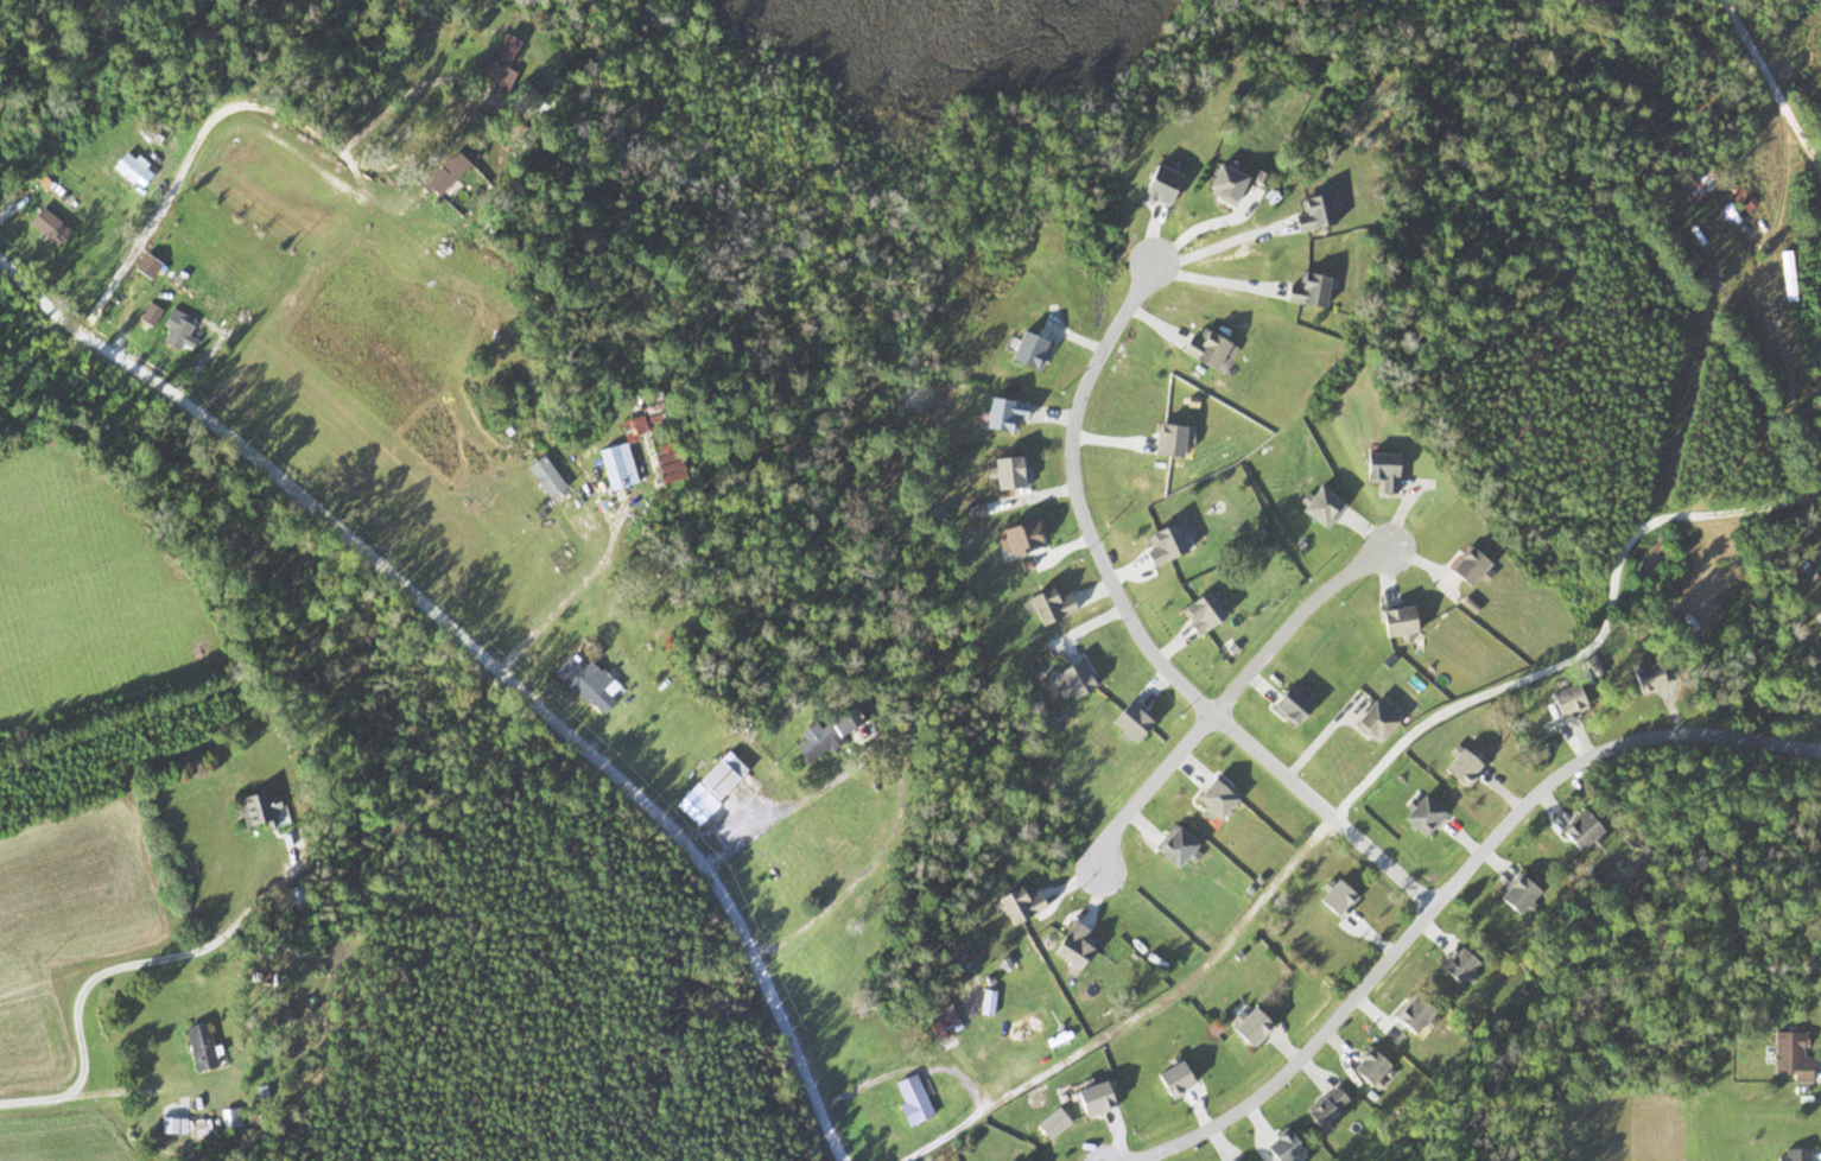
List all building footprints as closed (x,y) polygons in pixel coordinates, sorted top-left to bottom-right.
[(488,58),(505,66),(518,41),(501,32),(488,58)] [(539,104),(543,86),(518,81),(514,99),(539,104)] [(420,181),(436,196),(468,164),(452,149),(420,181)] [(145,161),(133,153),(131,157),(120,150),(108,168),(131,183),(145,161)] [(1244,176),(1214,161),(1200,189),(1230,203),(1244,176)] [(1674,186),(1688,205),(1719,183),(1705,164),(1674,186)] [(1755,202),(1742,186),(1729,197),(1742,212),(1755,202)] [(1289,216),(1291,230),(1332,224),(1327,192),(1296,197),(1298,214),(1289,216)] [(24,225),(57,247),(69,228),(36,207),(24,225)] [(131,268),(148,280),(160,264),(143,252),(131,268)] [(1326,277),(1295,271),(1293,284),(1284,282),(1280,299),(1320,307),(1326,277)] [(161,311),(147,301),(135,319),(149,328),(161,311)] [(158,322),(167,329),(159,339),(174,351),(180,343),(186,348),(195,339),(186,332),(193,323),(171,305),(158,322)] [(1229,346),(1201,329),(1195,339),(1185,333),(1175,351),(1213,373),(1229,346)] [(1038,372),(1049,343),(1015,330),(1003,359),(1038,372)] [(1020,432),(1021,401),(981,399),(980,429),(1020,432)] [(596,449),(607,489),(637,482),(627,444),(645,439),(639,415),(617,420),(623,442),(596,449)] [(1179,425),(1150,425),(1150,455),(1179,455),(1179,425)] [(649,445),(656,473),(678,468),(671,439),(649,445)] [(1359,481),(1376,481),(1376,492),(1396,492),(1397,453),(1360,452),(1359,481)] [(1024,456),(988,456),(988,487),(1024,487),(1024,456)] [(1342,503),(1312,484),(1294,510),(1324,530),(1342,503)] [(995,526),(1002,554),(1043,545),(1037,517),(995,526)] [(1182,528),(1177,517),(1142,534),(1149,549),(1139,554),(1145,567),(1182,550),(1173,532),(1182,528)] [(1443,568),(1461,587),(1485,564),(1466,545),(1443,568)] [(1222,612),(1199,588),(1175,611),(1198,635),(1222,612)] [(1413,606),(1377,606),(1377,635),(1398,635),(1398,641),(1413,641),(1413,606)] [(1063,697),(1094,684),(1081,655),(1051,668),(1063,697)] [(580,669),(565,656),(550,672),(597,714),(620,688),(588,660),(580,669)] [(1626,671),(1635,696),(1660,686),(1651,662),(1626,671)] [(1543,694),(1555,720),(1584,707),(1572,681),(1543,694)] [(1290,727),(1309,708),(1284,683),(1265,702),(1290,727)] [(1374,743),(1393,719),(1367,699),(1349,724),(1374,743)] [(1132,707),(1131,702),(1107,707),(1113,738),(1148,731),(1142,704),(1132,707)] [(800,743),(794,745),(797,756),(867,732),(857,703),(794,725),(800,743)] [(1435,770),(1459,790),(1480,766),(1456,746),(1435,770)] [(672,804),(694,825),(746,771),(724,750),(672,804)] [(232,797),(240,830),(293,817),(289,800),(278,802),(274,787),(232,797)] [(1395,817),(1418,838),(1441,812),(1418,791),(1395,817)] [(1555,832),(1572,853),(1598,832),(1581,811),(1555,832)] [(1195,845),(1173,824),(1149,849),(1172,870),(1195,845)] [(1491,898),(1512,917),(1536,891),(1515,872),(1491,898)] [(1312,898),(1331,918),(1354,898),(1335,877),(1312,898)] [(1043,906),(1035,893),(1027,898),(1018,882),(990,898),(1007,927),(1043,906)] [(1046,948),(1072,973),(1092,951),(1079,939),(1085,932),(1072,920),(1046,948)] [(1473,964),(1455,947),(1435,968),(1453,986),(1473,964)] [(1431,1008),(1413,991),(1387,1017),(1405,1034),(1431,1008)] [(931,1040),(957,1031),(946,1003),(920,1012),(931,1040)] [(1271,1026),(1249,1004),(1224,1029),(1246,1051),(1271,1026)] [(1050,1024),(1040,1006),(1000,1028),(1011,1046),(1050,1024)] [(181,1027),(191,1072),(214,1067),(204,1022),(181,1027)] [(1807,1032),(1772,1032),(1772,1075),(1788,1075),(1788,1083),(1808,1083),(1808,1057),(1807,1057),(1807,1032)] [(1362,1087),(1385,1064),(1366,1045),(1343,1068),(1362,1087)] [(1164,1099),(1191,1078),(1176,1058),(1149,1079),(1164,1099)] [(905,1125),(930,1115),(914,1073),(889,1082),(905,1125)] [(1068,1092),(1077,1119),(1111,1107),(1102,1081),(1068,1092)] [(1315,1132),(1346,1100),(1331,1085),(1300,1116),(1315,1132)] [(1266,1160),(1287,1160),(1301,1149),(1282,1128),(1257,1151),(1266,1160)] [(1775,1150),(1775,1160),(1808,1160),(1808,1150),(1775,1150)]
